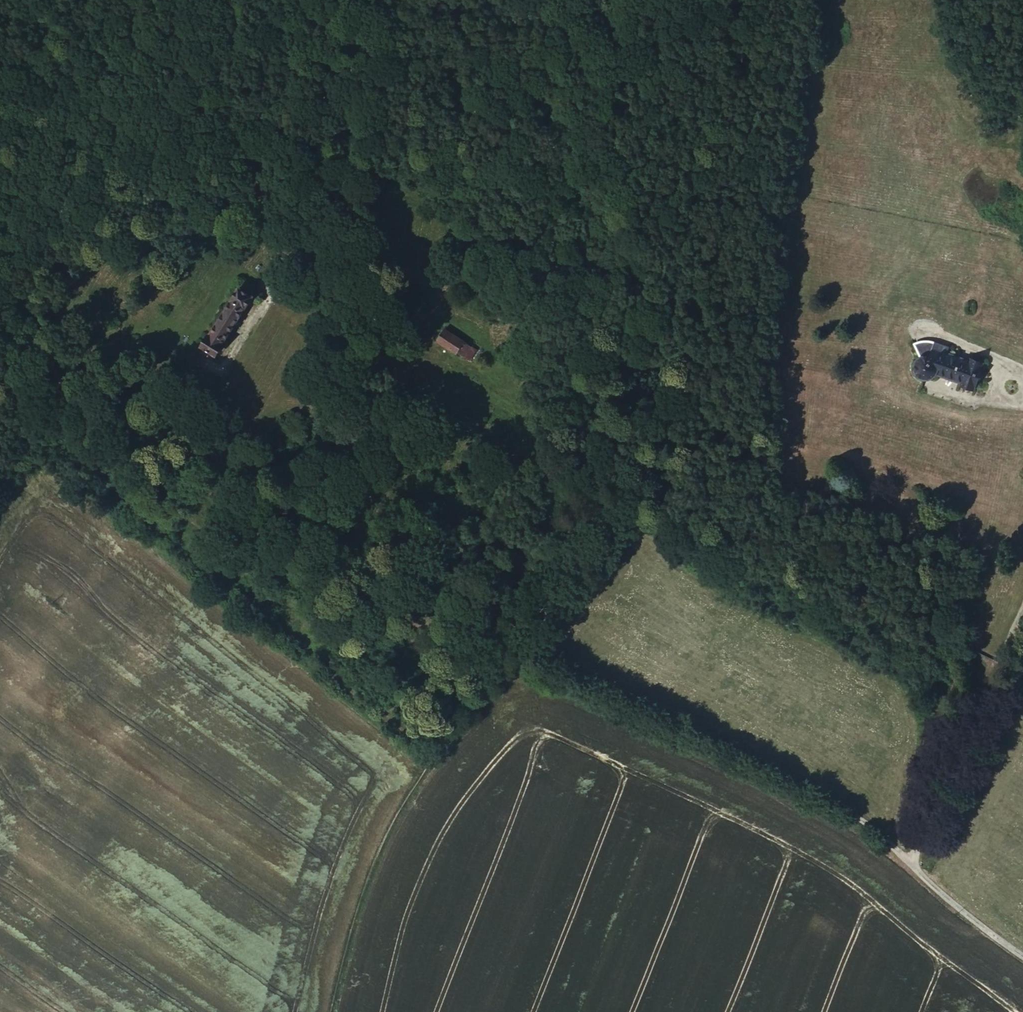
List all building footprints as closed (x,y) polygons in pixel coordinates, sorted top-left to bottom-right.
[(222,343),(245,308),(253,295),(239,287),(232,299),(210,335),(209,335),(202,346),(215,354),(222,343)] [(470,346),(445,329),(438,340),(456,353),(458,350),(465,355),(470,346)] [(966,358),(944,350),(945,345),(934,341),(922,340),(911,340),(918,353),(913,356),(910,360),(910,369),(914,375),(921,377),(929,376),(935,372),(957,379),(955,385),(973,390),(983,359),(967,354),(966,358)] [(476,350),(470,346),(465,355),(470,359),(476,350)]
